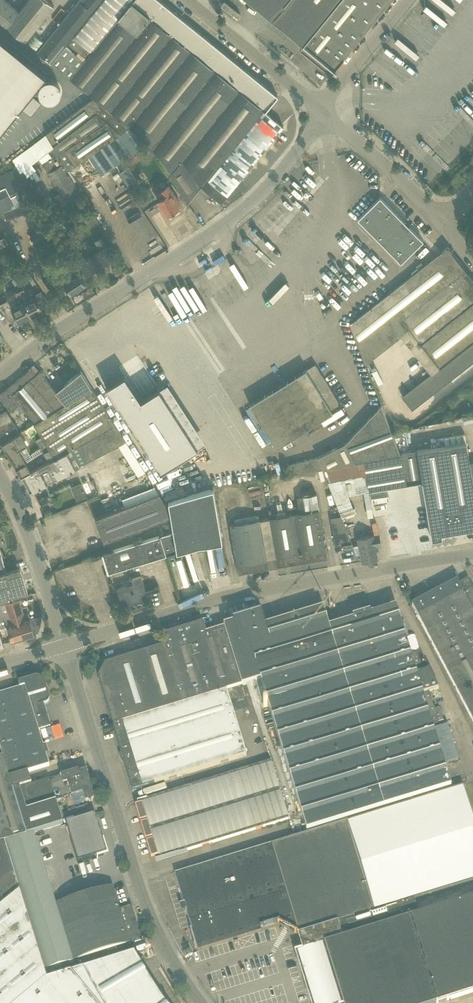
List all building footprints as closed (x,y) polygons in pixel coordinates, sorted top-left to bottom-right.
[(6,26),(18,11),(6,0),(0,0),(0,21),(6,26)] [(18,11),(6,26),(18,35),(25,41),(54,6),(47,0),(28,0),(19,11),(18,11)] [(45,42),(37,51),(51,63),(65,46),(68,43),(102,0),(79,0),(45,42)] [(46,133),(47,134),(67,168),(88,154),(118,134),(128,125),(143,139),(146,143),(188,202),(200,187),(201,186),(201,185),(221,202),(232,188),(283,126),(265,111),(272,103),(278,95),(160,0),(132,0),(86,57),(86,58),(84,61),(83,60),(69,77),(94,97),(46,133)] [(68,43),(86,57),(132,0),(102,0),(68,43)] [(319,63),(331,73),(344,57),(390,0),(287,0),(283,4),(272,18),(302,43),(302,44),(300,47),(312,57),(314,54),(322,60),(319,63)] [(462,16),(452,1),(452,0),(424,0),(416,12),(419,17),(422,16),(428,20),(429,22),(415,31),(416,32),(411,38),(414,42),(417,44),(413,51),(416,53),(415,55),(420,58),(436,34),(457,21),(459,18),(462,16)] [(472,10),(472,4),(468,0),(458,0),(472,10)] [(25,41),(37,51),(45,42),(33,32),(25,41)] [(47,72),(0,34),(0,130),(47,72)] [(69,77),(83,60),(65,46),(51,63),(69,77)] [(32,94),(22,106),(31,114),(42,102),(32,94)] [(143,139),(128,125),(118,134),(88,154),(101,173),(146,143),(143,139)] [(47,134),(12,159),(20,170),(23,169),(27,174),(36,168),(31,162),(39,157),(48,151),(52,156),(42,162),(59,192),(53,196),(64,214),(70,210),(67,204),(82,195),(74,183),(75,182),(67,168),(47,134)] [(0,175),(0,212),(3,211),(6,219),(36,208),(33,201),(37,199),(18,167),(0,175)] [(160,198),(158,200),(167,214),(169,214),(170,216),(175,212),(174,210),(179,207),(177,204),(180,202),(168,185),(157,193),(160,198)] [(401,219),(380,197),(358,218),(380,240),(401,219)] [(78,206),(83,214),(91,209),(86,201),(78,206)] [(44,226),(49,224),(44,216),(39,220),(44,226)] [(401,262),(423,240),(401,219),(380,240),(401,262)] [(47,236),(42,228),(29,236),(34,244),(47,236)] [(87,271),(94,266),(96,265),(110,256),(112,259),(115,257),(113,254),(106,243),(105,243),(101,237),(95,240),(101,249),(81,261),(87,271)] [(350,323),(365,363),(401,335),(431,373),(402,396),(412,409),(472,361),(472,278),(448,246),(442,251),(437,255),(419,269),(417,267),(411,272),(413,274),(350,323)] [(73,258),(65,263),(69,268),(76,264),(73,258)] [(70,293),(85,284),(79,273),(78,274),(75,269),(65,275),(68,280),(64,283),(70,293)] [(4,281),(12,277),(9,271),(1,274),(4,281)] [(15,285),(21,282),(18,277),(12,279),(15,285)] [(21,283),(16,286),(31,316),(43,310),(32,288),(25,291),(21,283)] [(16,286),(13,287),(10,289),(13,296),(0,303),(0,308),(11,321),(18,318),(19,322),(31,316),(16,286)] [(321,419),(324,417),(342,406),(315,363),(250,404),(276,447),(306,428),(309,433),(324,423),(321,419)] [(56,390),(40,371),(35,375),(30,369),(0,393),(0,398),(11,411),(20,403),(35,422),(66,403),(56,390)] [(77,396),(91,388),(81,370),(66,382),(77,396)] [(125,375),(106,387),(161,472),(198,448),(159,388),(141,400),(125,375)] [(116,425),(103,405),(92,388),(91,388),(77,396),(66,403),(35,422),(34,423),(42,437),(36,441),(48,460),(49,461),(67,451),(70,449),(80,444),(116,425)] [(400,453),(382,404),(348,441),(320,455),(286,464),(288,474),(323,468),(364,460),(400,453)] [(6,409),(0,413),(0,439),(2,442),(20,432),(6,409)] [(17,422),(22,417),(19,413),(13,417),(17,422)] [(125,440),(116,425),(80,444),(70,449),(79,465),(118,444),(125,440)] [(31,469),(26,461),(19,449),(24,445),(27,443),(20,432),(2,442),(2,443),(6,449),(16,466),(16,467),(21,475),(23,473),(31,469)] [(432,539),(442,537),(442,533),(454,531),(454,533),(455,534),(460,533),(461,531),(461,530),(472,528),(472,461),(470,462),(466,442),(400,453),(364,460),(366,473),(369,489),(422,480),(432,539)] [(76,468),(67,451),(49,461),(48,460),(31,469),(23,473),(21,475),(24,474),(25,474),(26,477),(27,478),(23,480),(30,492),(40,487),(40,488),(42,487),(41,486),(52,481),(76,468)] [(342,478),(366,473),(364,460),(323,468),(328,481),(339,511),(352,506),(342,478)] [(80,482),(70,486),(76,500),(87,496),(80,482)] [(213,487),(168,500),(174,531),(168,533),(174,552),(200,544),(222,540),(213,487)] [(306,508),(319,505),(316,492),(303,495),(305,508),(306,508)] [(104,541),(144,526),(169,516),(165,502),(159,493),(95,518),(104,541)] [(319,509),(299,513),(286,515),(278,516),(276,517),(275,512),(269,513),(270,518),(278,566),(327,557),(319,509)] [(236,523),(230,524),(237,563),(239,572),(278,566),(270,518),(260,519),(259,515),(236,519),(236,523)] [(336,546),(343,544),(344,549),(354,547),(353,545),(341,515),(331,517),(336,546)] [(374,533),(379,532),(376,521),(371,522),(374,533)] [(160,535),(166,554),(174,552),(168,533),(160,535)] [(103,553),(109,572),(132,565),(166,554),(160,535),(103,553)] [(361,554),(362,562),(378,559),(375,546),(381,545),(379,535),(358,538),(359,543),(353,545),(354,547),(357,554),(361,554)] [(5,600),(14,598),(19,596),(28,593),(21,567),(6,571),(0,573),(0,602),(5,600)] [(141,575),(132,578),(131,577),(129,578),(130,582),(133,582),(133,583),(117,588),(123,606),(148,598),(141,575)] [(412,606),(431,642),(472,722),(472,589),(472,587),(468,579),(460,583),(458,584),(457,582),(412,606)] [(15,608),(24,636),(35,633),(28,612),(24,613),(19,596),(14,598),(5,600),(8,610),(15,608)] [(12,640),(24,636),(15,608),(8,610),(5,600),(0,602),(0,617),(5,615),(4,613),(8,612),(12,623),(7,624),(12,640)] [(354,620),(329,628),(384,808),(451,788),(444,765),(434,731),(441,729),(440,728),(439,724),(444,722),(440,709),(435,711),(429,693),(439,690),(420,653),(417,654),(411,655),(409,647),(407,642),(396,607),(371,615),(370,612),(353,618),(354,620)] [(262,612),(232,621),(233,624),(229,625),(247,685),(255,683),(261,702),(266,700),(306,832),(384,808),(329,628),(323,608),(266,626),(262,612)] [(243,686),(243,687),(247,685),(229,625),(224,626),(224,628),(206,634),(203,625),(203,624),(193,627),(192,624),(191,624),(185,625),(184,626),(180,627),(179,627),(173,629),(172,630),(173,633),(164,636),(163,637),(166,646),(185,704),(243,686)] [(166,646),(109,664),(105,665),(103,669),(101,668),(98,673),(100,674),(98,678),(113,726),(185,704),(166,646)] [(50,766),(39,731),(51,727),(46,710),(44,704),(47,703),(48,702),(49,700),(50,698),(49,696),(48,694),(45,693),(44,693),(43,691),(42,690),(42,688),(43,686),(43,684),(43,682),(41,680),(39,679),(37,678),(35,678),(19,683),(20,688),(0,695),(0,749),(3,759),(9,778),(28,773),(29,772),(50,766)] [(185,704),(113,726),(115,731),(122,753),(119,754),(122,762),(124,761),(133,791),(247,756),(231,706),(247,701),(243,687),(243,686),(185,704)] [(4,843),(27,836),(9,778),(3,759),(0,760),(0,844),(4,843)] [(154,858),(155,861),(288,821),(270,762),(137,802),(138,806),(135,807),(140,822),(143,821),(144,824),(141,825),(146,841),(149,840),(149,842),(146,843),(151,859),(154,858)] [(32,785),(31,784),(28,773),(9,778),(27,836),(34,834),(34,833),(25,805),(91,785),(87,770),(79,773),(78,771),(49,780),(32,785)] [(87,807),(86,803),(96,800),(91,785),(25,805),(34,833),(63,824),(56,802),(64,799),(69,813),(87,807)] [(303,951),(418,915),(415,904),(416,904),(414,900),(469,883),(471,888),(472,888),(472,820),(463,787),(175,875),(190,922),(197,947),(265,926),(278,922),(297,932),(298,935),(303,951)] [(96,816),(66,825),(78,864),(97,858),(97,859),(98,859),(98,858),(104,856),(103,853),(106,852),(103,841),(104,840),(103,840),(96,816)] [(34,834),(27,836),(4,843),(20,893),(47,981),(47,980),(47,981),(57,978),(53,968),(73,962),(56,905),(34,834)] [(20,893),(4,843),(0,844),(0,909),(20,893)] [(120,910),(113,887),(56,905),(73,962),(76,972),(99,965),(134,954),(131,944),(142,941),(132,906),(120,910)] [(37,984),(47,981),(20,893),(0,909),(0,1002),(13,1002),(37,984)] [(311,1002),(444,1002),(472,994),(472,898),(418,915),(303,951),(295,953),(311,1002)] [(76,972),(73,962),(53,968),(57,978),(76,972)] [(99,965),(76,972),(57,978),(47,981),(47,980),(47,981),(37,984),(13,1002),(101,1002),(97,997),(91,985),(95,983),(98,979),(99,975),(100,970),(99,965)]
